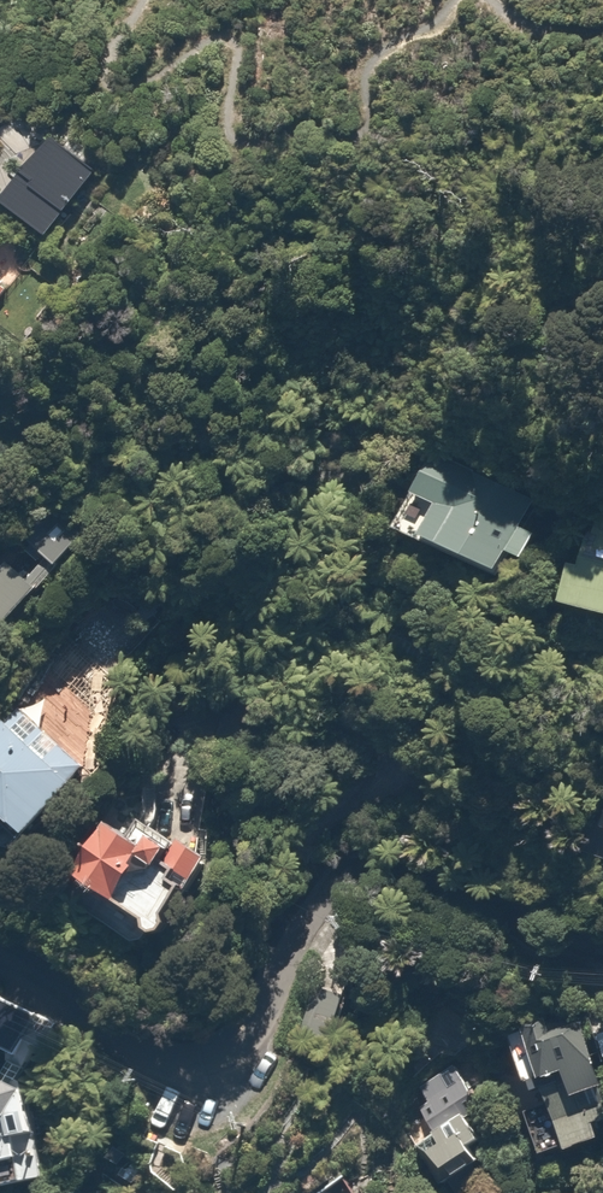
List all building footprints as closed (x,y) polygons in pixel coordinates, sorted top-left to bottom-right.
[(0,197),(0,203),(44,248),(100,178),(53,137),(0,197)] [(36,255),(0,229),(0,304),(36,255)] [(519,504),(538,462),(469,429),(450,468),(423,456),(390,528),(486,573),(497,551),(522,563),(544,516),(519,504)] [(42,499),(12,531),(54,570),(84,537),(42,499)] [(591,506),(558,599),(602,615),(602,511),(591,506)] [(10,563),(0,575),(0,629),(37,587),(10,563)] [(6,694),(0,700),(0,823),(19,840),(86,765),(6,694)] [(98,808),(74,841),(84,847),(68,869),(156,932),(212,854),(133,797),(116,821),(98,808)] [(591,847),(602,852),(602,810),(591,847)] [(44,1168),(21,1073),(32,1052),(42,1057),(61,1020),(0,989),(0,1179),(44,1168)] [(498,1022),(539,1151),(602,1131),(602,1090),(574,998),(498,1022)] [(436,1138),(423,1147),(434,1163),(478,1133),(464,1112),(484,1098),(454,1053),(415,1080),(432,1106),(420,1114),(436,1138)]
